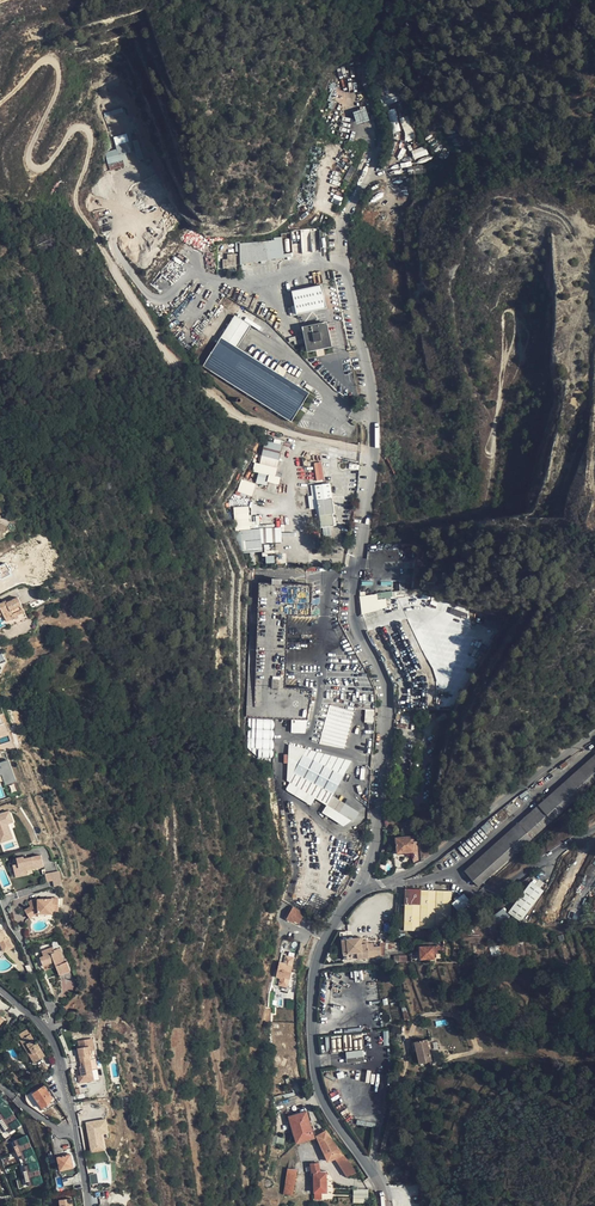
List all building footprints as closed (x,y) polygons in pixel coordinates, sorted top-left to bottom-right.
[(120,107),(105,112),(106,116),(121,112),(120,107)] [(366,108),(353,112),(357,125),(370,121),(366,108)] [(127,153),(131,151),(129,145),(117,148),(118,151),(119,155),(121,154),(125,153),(127,153)] [(414,159),(427,155),(425,146),(411,150),(414,159)] [(116,161),(108,163),(110,170),(125,166),(121,154),(119,155),(118,151),(114,152),(115,156),(115,157),(116,161)] [(356,168),(351,166),(344,179),(349,181),(356,168)] [(281,237),(274,238),(274,240),(276,258),(283,257),(281,237)] [(274,240),(240,244),(240,251),(241,264),(268,259),(267,252),(270,252),(271,259),(276,258),(274,240)] [(236,254),(227,254),(227,259),(223,259),(223,269),(228,268),(227,265),(236,265),(236,254)] [(326,308),(322,285),(292,291),(297,314),(326,308)] [(251,325),(235,315),(203,366),(291,422),(309,393),(237,347),(251,325)] [(324,324),(305,328),(305,329),(304,330),(308,349),(309,348),(310,350),(329,346),(328,344),(330,344),(326,325),(324,325),(324,324)] [(283,445),(265,440),(261,455),(279,460),(283,445)] [(279,460),(261,455),(259,464),(277,469),(279,460)] [(316,481),(323,480),(322,462),(314,462),(316,481)] [(249,489),(252,490),(255,484),(241,480),(237,491),(248,494),(249,489)] [(330,483),(315,485),(316,489),(312,490),(313,496),(312,496),(314,508),(316,508),(318,526),(321,526),(321,527),(334,525),(333,517),(333,513),(334,513),(330,483)] [(261,550),(259,529),(241,532),(244,552),(261,550)] [(9,571),(11,570),(6,562),(0,566),(0,580),(11,575),(9,571)] [(311,616),(312,585),(281,584),(281,579),(273,579),(272,584),(267,584),(258,584),(257,614),(250,614),(246,717),(308,720),(313,688),(286,687),(288,615),(311,616)] [(395,597),(394,591),(377,594),(377,600),(395,597)] [(3,614),(5,618),(12,614),(13,617),(6,621),(9,626),(16,623),(16,624),(22,622),(28,619),(25,611),(24,612),(19,614),(17,611),(23,608),(21,606),(22,605),(18,597),(7,603),(6,601),(0,604),(0,615),(3,614)] [(375,690),(358,689),(354,709),(376,710),(376,705),(375,690)] [(355,711),(329,705),(319,744),(345,748),(355,711)] [(275,720),(248,719),(248,728),(274,729),(275,720)] [(291,719),(291,733),(306,733),(307,720),(291,719)] [(274,729),(248,728),(248,738),(274,739),(274,729)] [(248,738),(247,748),(258,748),(274,749),(274,739),(248,738)] [(258,748),(247,748),(258,758),(258,748)] [(258,748),(258,758),(268,758),(273,758),(274,749),(258,748)] [(306,750),(303,754),(344,775),(351,761),(306,750)] [(293,773),(334,794),(344,775),(303,754),(293,773)] [(8,760),(0,763),(0,766),(1,768),(0,768),(0,775),(2,774),(6,785),(15,781),(8,760)] [(479,886),(508,860),(594,782),(594,762),(555,797),(552,793),(534,809),(538,813),(469,875),(470,876),(475,882),(479,886)] [(359,813),(332,796),(327,805),(354,821),(359,813)] [(9,811),(0,814),(0,843),(12,839),(7,824),(12,822),(9,811)] [(414,836),(396,837),(397,853),(415,851),(415,854),(413,854),(414,864),(421,860),(420,841),(414,841),(414,836)] [(18,864),(13,865),(15,873),(27,870),(44,866),(41,855),(27,858),(24,859),(24,857),(17,858),(18,864)] [(58,871),(45,874),(46,881),(60,878),(58,871)] [(475,882),(470,876),(467,880),(472,885),(475,882)] [(406,889),(406,903),(405,930),(426,931),(426,928),(435,928),(435,926),(450,927),(451,891),(406,889)] [(464,894),(452,903),(457,911),(465,904),(463,902),(467,899),(464,894)] [(37,903),(24,911),(28,918),(37,913),(37,911),(45,910),(45,914),(51,914),(51,910),(58,910),(57,899),(51,899),(51,900),(37,900),(37,903)] [(293,907),(286,919),(291,921),(292,920),(295,921),(299,923),(304,913),(293,907)] [(494,917),(490,920),(494,925),(498,922),(500,924),(510,916),(504,908),(493,916),(494,917)] [(4,952),(12,948),(7,937),(6,938),(2,930),(0,929),(0,943),(4,952)] [(361,937),(341,939),(344,960),(381,956),(380,946),(374,947),(373,943),(367,944),(367,940),(361,941),(361,937)] [(388,942),(386,942),(385,952),(399,951),(398,944),(394,945),(388,942)] [(440,946),(421,947),(421,959),(435,959),(434,953),(440,952),(443,952),(443,946),(440,946)] [(53,947),(42,952),(43,957),(40,958),(43,966),(54,961),(56,967),(59,975),(70,970),(67,961),(64,962),(59,948),(54,950),(53,947)] [(278,969),(291,972),(293,966),(292,966),(294,957),(285,956),(285,954),(281,953),(278,969)] [(54,961),(43,966),(45,971),(56,967),(54,961)] [(291,972),(278,969),(274,985),(278,986),(279,985),(287,987),(289,978),(290,978),(291,972)] [(293,1010),(294,1000),(287,999),(285,1008),(293,1010)] [(29,1047),(27,1048),(29,1052),(28,1052),(34,1062),(45,1056),(37,1042),(35,1043),(30,1034),(22,1039),(25,1045),(27,1044),(29,1047)] [(80,1061),(90,1059),(97,1058),(93,1038),(79,1041),(81,1048),(79,1048),(77,1048),(80,1061)] [(20,1040),(28,1052),(29,1052),(27,1048),(25,1045),(22,1039),(20,1040)] [(427,1040),(415,1042),(417,1051),(420,1064),(432,1061),(427,1040)] [(363,1050),(345,1052),(346,1063),(364,1061),(363,1050)] [(90,1059),(80,1061),(81,1066),(80,1066),(81,1071),(81,1075),(79,1075),(78,1076),(79,1084),(91,1081),(90,1074),(93,1073),(90,1059)] [(47,1102),(49,1101),(53,1098),(44,1086),(32,1093),(42,1108),(48,1104),(47,1102)] [(2,1108),(0,1110),(0,1119),(1,1120),(0,1121),(0,1123),(2,1126),(14,1117),(13,1115),(13,1114),(9,1109),(5,1111),(2,1108)] [(306,1111),(289,1116),(297,1142),(314,1137),(306,1111)] [(14,1117),(2,1126),(5,1130),(7,1129),(9,1133),(20,1126),(16,1120),(14,1117)] [(86,1124),(91,1153),(105,1150),(102,1134),(108,1133),(106,1120),(86,1124)] [(326,1130),(317,1136),(328,1161),(335,1158),(343,1155),(326,1130)] [(26,1136),(14,1141),(16,1146),(14,1147),(16,1151),(30,1145),(29,1142),(26,1136)] [(30,1145),(16,1151),(18,1156),(20,1155),(24,1163),(31,1160),(30,1156),(34,1154),(31,1148),(30,1145)] [(71,1155),(56,1157),(58,1171),(73,1169),(71,1155)] [(343,1155),(335,1158),(347,1176),(356,1173),(343,1155)] [(4,1166),(11,1163),(9,1157),(2,1160),(4,1166)] [(31,1160),(24,1163),(26,1171),(24,1172),(25,1177),(39,1173),(39,1170),(37,1163),(33,1164),(31,1160)] [(323,1173),(323,1171),(320,1171),(319,1163),(310,1164),(312,1173),(314,1173),(314,1192),(322,1192),(326,1192),(326,1180),(326,1173),(323,1173)] [(297,1170),(287,1168),(285,1193),(293,1193),(297,1170)] [(39,1173),(25,1177),(26,1181),(28,1181),(29,1186),(42,1183),(40,1176),(39,1173)] [(368,1189),(352,1189),(352,1203),(368,1203),(368,1189)]
